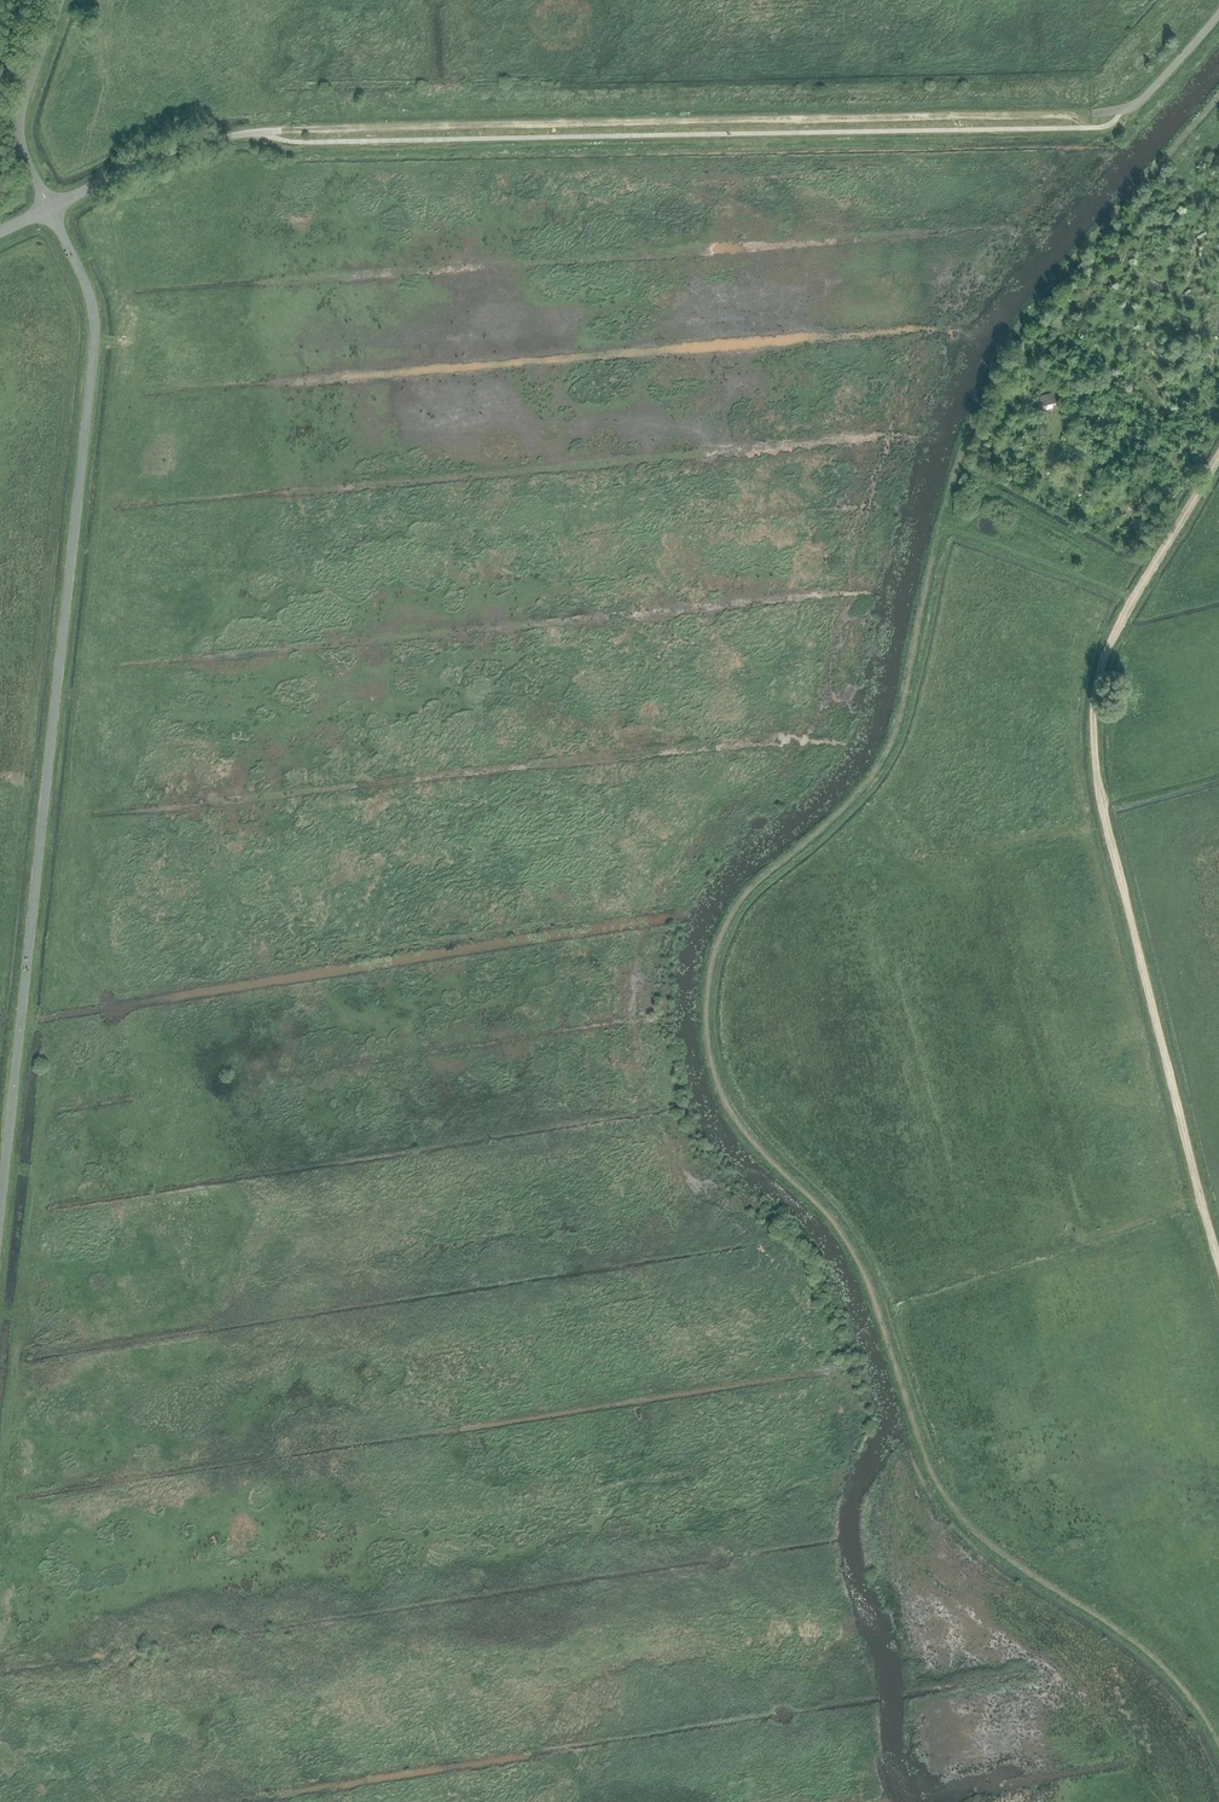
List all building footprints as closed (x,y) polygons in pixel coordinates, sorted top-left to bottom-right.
[(1053,392),(1038,396),(1041,407),(1056,403),(1053,392)] [(1109,416),(1103,411),(1088,430),(1094,435),(1109,416)]
